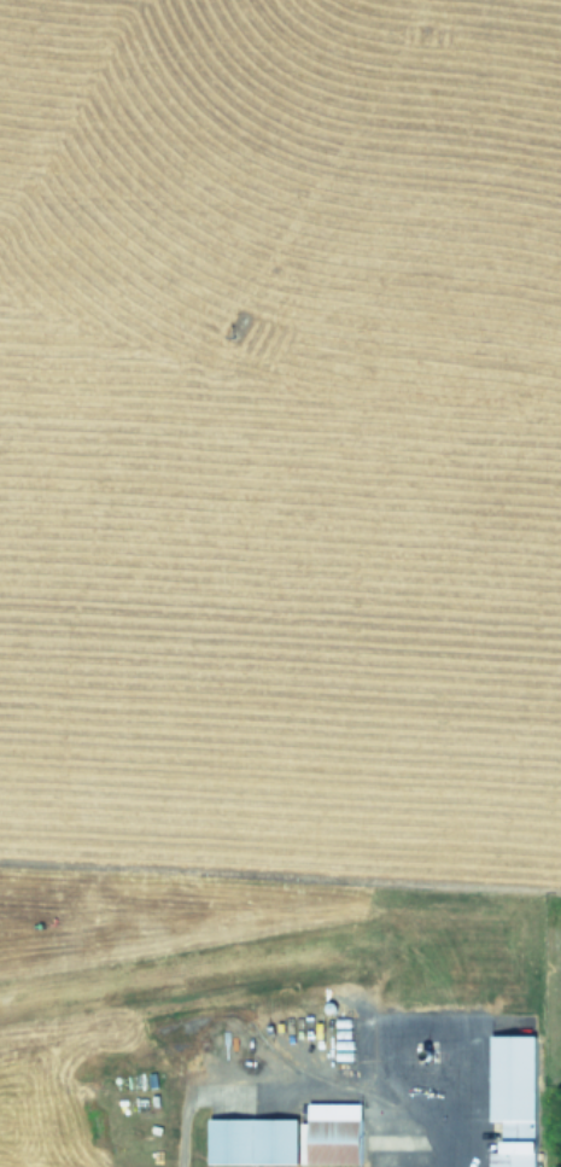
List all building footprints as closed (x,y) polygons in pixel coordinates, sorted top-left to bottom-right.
[(533,1033),(533,1166),(487,1166),(487,1033),(533,1033)] [(306,1159),(357,1160),(357,1101),(306,1099),(306,1159)] [(206,1114),(297,1115),(296,1160),(205,1159),(206,1114)]
